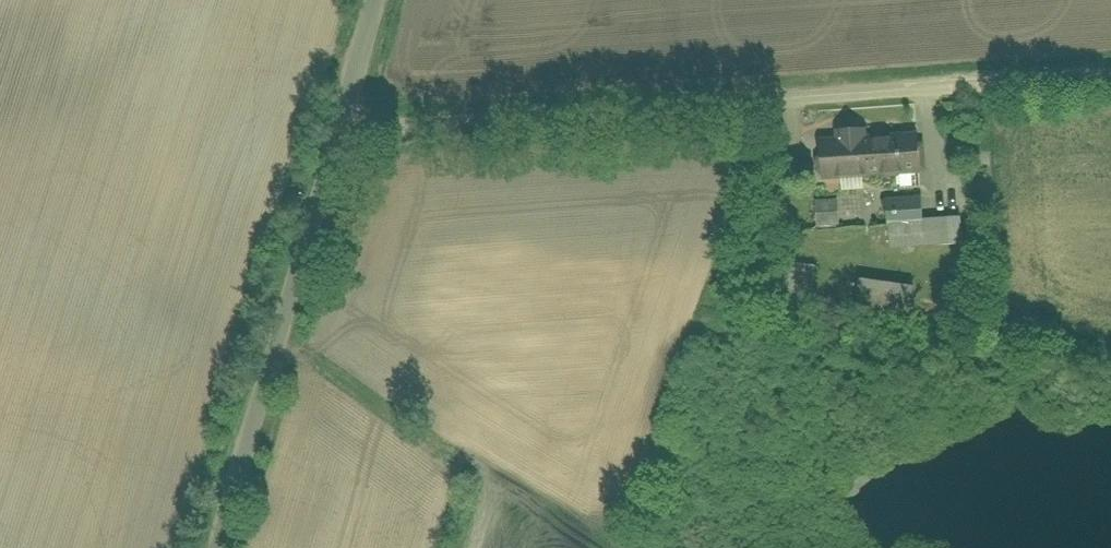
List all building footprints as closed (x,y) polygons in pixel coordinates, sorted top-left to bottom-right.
[(874,130),(842,132),(843,143),(822,144),(823,179),(924,175),(923,140),(875,142),(874,130)] [(931,197),(893,198),(894,247),(967,246),(967,221),(931,221),(931,197)] [(817,205),(818,232),(846,231),(845,204),(817,205)] [(866,269),(862,298),(916,305),(920,276),(866,269)]
